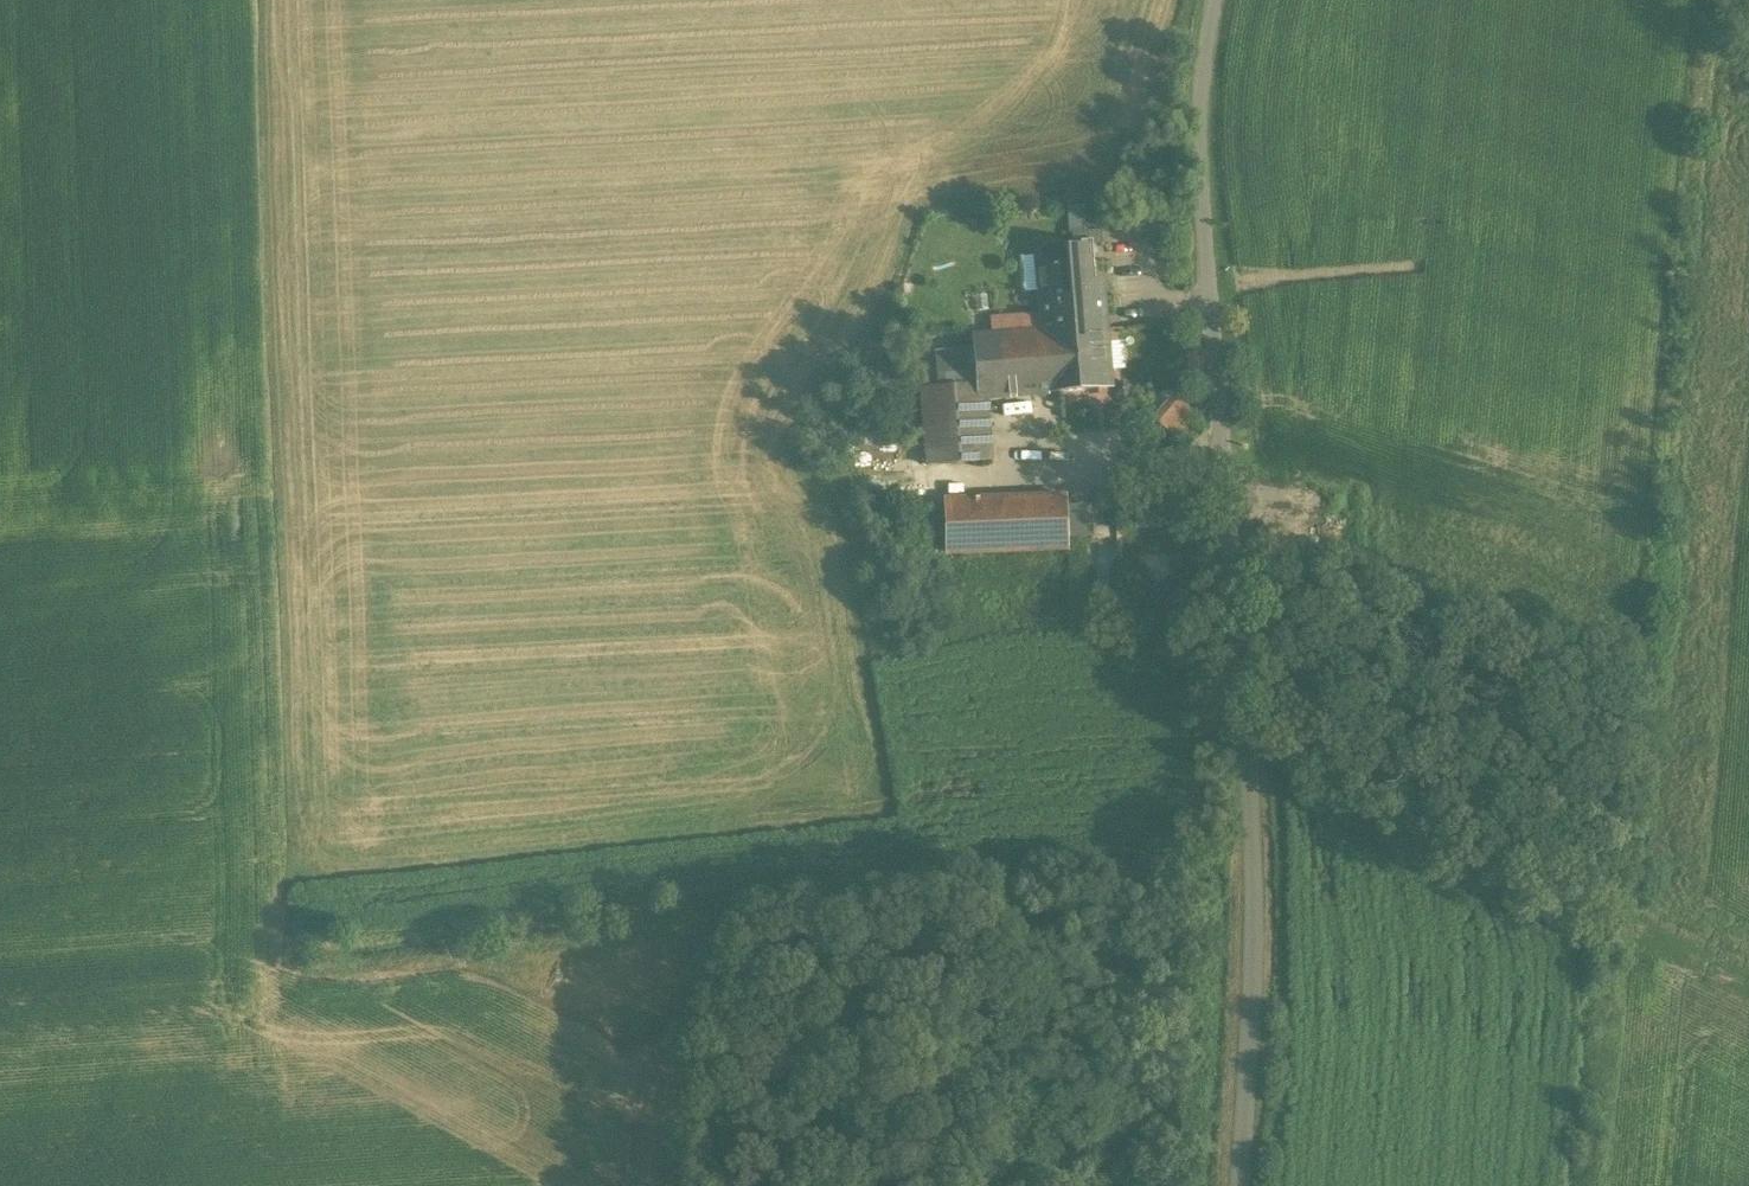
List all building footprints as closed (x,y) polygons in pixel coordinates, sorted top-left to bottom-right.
[(1045,336),(1104,329),(1100,282),(1088,283),(1085,251),(1037,256),(1045,336)] [(1104,329),(1045,336),(975,343),(979,387),(924,393),(931,469),(995,462),(989,402),(1110,390),(1104,329)] [(1065,497),(944,500),(946,552),(1067,548),(1065,497)]
